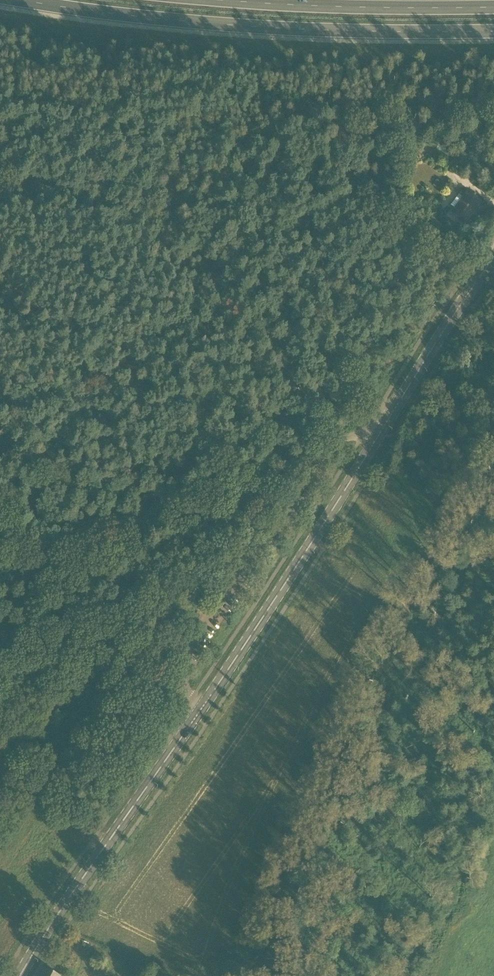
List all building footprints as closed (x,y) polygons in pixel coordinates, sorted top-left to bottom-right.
[(452,211),(457,216),(465,222),(481,202),(467,191),(463,197),(459,195),(451,206),(454,208),(452,211)]
